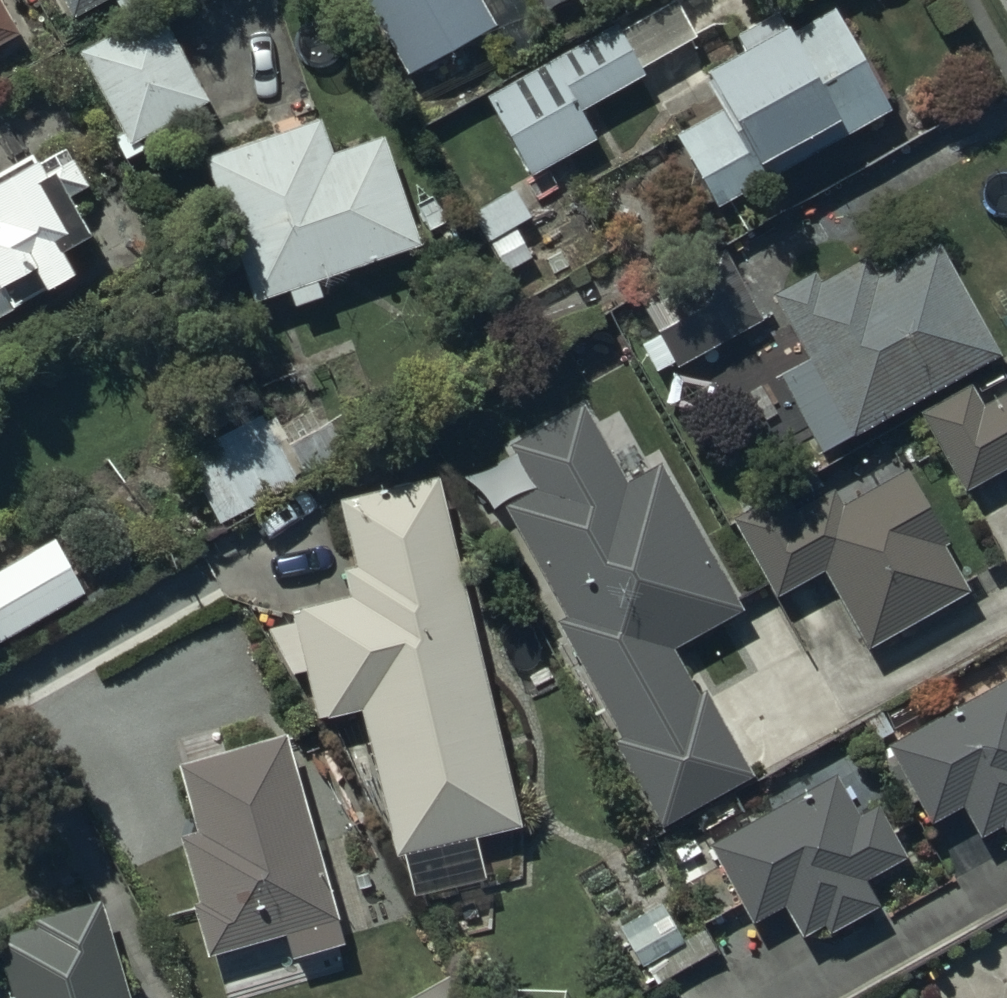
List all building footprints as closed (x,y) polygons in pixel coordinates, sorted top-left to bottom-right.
[(81,13),(105,0),(73,0),(81,13)] [(418,75),(491,35),(472,0),(377,0),(418,75)] [(18,42),(0,9),(0,52),(18,42)] [(157,18),(87,57),(134,141),(204,103),(157,18)] [(891,116),(836,19),(718,85),(732,109),(680,138),(721,211),(891,116)] [(578,115),(643,78),(617,33),(492,105),(534,178),(594,143),(578,115)] [(419,250),(385,153),(332,171),(319,134),(215,169),(261,304),(419,250)] [(74,276),(61,254),(90,237),(68,199),(89,186),(66,147),(37,164),(31,155),(0,173),(0,320),(74,276)] [(993,360),(937,264),(876,300),(864,279),(824,302),(813,283),(780,302),(818,368),(790,384),(830,453),(993,360)] [(726,265),(646,311),(680,370),(760,324),(726,265)] [(972,401),(933,423),(969,486),(1006,465),(1006,407),(984,421),(972,401)] [(219,443),(188,460),(223,526),(351,458),(332,422),(290,444),(277,418),(269,422),(264,413),(216,438),(219,443)] [(733,615),(661,485),(627,503),(582,421),(524,453),(549,500),(519,516),(579,625),(568,631),(632,748),(624,752),(664,826),(750,780),(706,699),(692,706),(663,653),(733,615)] [(796,530),(784,510),(745,532),(782,596),(830,568),(877,650),(965,600),(939,554),(946,550),(908,484),(842,521),(835,508),(796,530)] [(519,834),(441,486),(352,506),(368,578),(354,575),(362,610),(309,622),(331,719),(371,710),(404,859),(519,834)] [(85,596),(73,575),(89,567),(78,548),(64,556),(54,540),(0,570),(0,645),(85,596)] [(898,759),(934,824),(963,808),(983,843),(1006,830),(1006,698),(898,759)] [(344,953),(288,752),(191,779),(211,850),(197,854),(214,916),(202,919),(215,963),(293,941),(300,966),(344,953)] [(854,830),(833,792),(719,852),(755,919),(784,903),(803,939),(828,925),(833,934),(876,911),(860,880),(898,859),(877,818),(854,830)] [(663,905),(620,929),(643,967),(647,965),(659,986),(717,953),(704,931),(685,942),(663,905)] [(101,916),(51,930),(53,937),(10,950),(24,997),(126,997),(101,916)] [(431,997),(457,997),(451,987),(431,997)]
